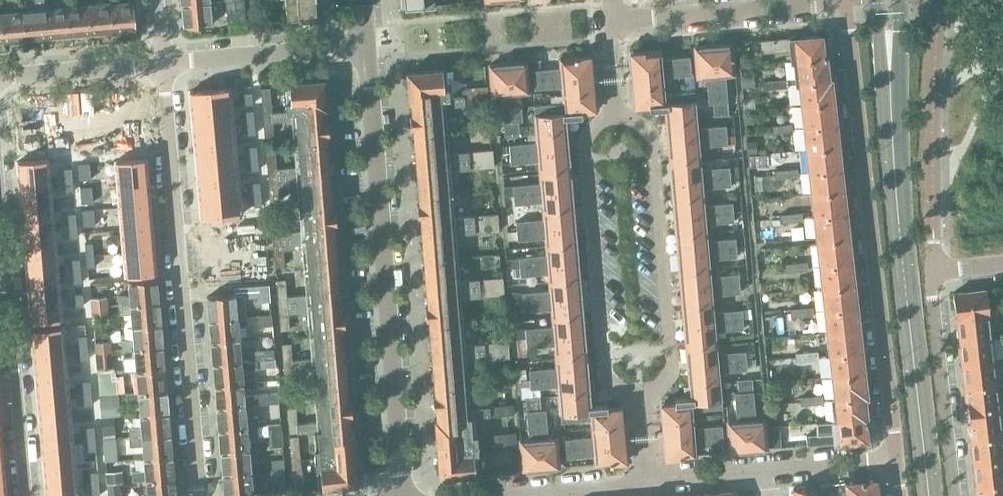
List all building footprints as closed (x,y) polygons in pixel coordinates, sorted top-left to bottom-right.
[(138,27),(136,0),(122,0),(0,10),(0,39),(138,27)] [(221,1),(222,8),(226,8),(227,22),(243,21),(241,0),(238,0),(226,1),(226,0),(221,1)] [(287,18),(320,15),(319,0),(285,0),(287,18)] [(197,2),(181,4),(183,26),(212,24),(210,12),(209,1),(197,2)] [(792,60),(794,60),(825,56),(825,53),(823,53),(821,35),(761,40),(762,51),(790,48),(792,60)] [(731,44),(713,45),(719,103),(727,102),(725,75),(734,74),(731,44)] [(708,103),(713,103),(719,103),(713,45),(695,47),(697,77),(706,76),(708,103)] [(630,52),(632,70),(690,65),(689,56),(661,58),(660,49),(630,52)] [(533,70),(533,79),(592,74),(590,56),(560,58),(560,67),(533,70)] [(797,82),(800,82),(828,79),(827,71),(830,70),(829,58),(826,59),(826,56),(825,56),(794,60),(797,82)] [(526,61),(508,63),(514,134),(519,133),(518,120),(522,120),(520,92),(529,91),(526,61)] [(514,134),(508,63),(489,64),(492,95),(501,94),(505,134),(514,134)] [(632,70),(634,89),(662,87),(661,77),(684,75),(684,83),(694,83),(692,65),(690,65),(632,70)] [(408,101),(411,101),(449,97),(448,88),(447,88),(446,68),(406,71),(408,101)] [(562,86),(563,95),(594,93),(592,74),(533,79),(534,88),(562,86)] [(286,111),(325,108),(327,108),(325,78),(288,81),(290,101),(285,102),(286,111)] [(787,79),(776,80),(777,88),(788,87),(787,79)] [(800,82),(802,104),(833,101),(831,79),(828,79),(800,82)] [(777,88),(776,80),(765,81),(765,89),(777,88)] [(462,96),(488,94),(487,85),(462,87),(462,96)] [(230,86),(189,90),(191,109),(232,105),(230,86)] [(260,88),(262,112),(271,112),(269,87),(260,88)] [(649,109),(657,108),(657,103),(695,100),(694,91),(663,94),(662,87),(634,89),(635,106),(649,105),(649,109)] [(251,91),(243,92),(244,104),(252,104),(251,91)] [(563,95),(564,103),(565,117),(582,116),(581,111),(595,110),(594,93),(563,95)] [(413,124),(413,132),(443,130),(441,106),(464,104),(464,105),(488,103),(488,94),(462,96),(449,97),(411,101),(412,115),(409,115),(410,125),(413,124)] [(665,108),(666,122),(697,119),(695,100),(657,103),(657,108),(665,108)] [(802,104),(805,127),(836,124),(833,101),(802,104)] [(719,103),(713,103),(714,116),(720,115),(728,114),(727,106),(727,102),(719,103)] [(534,105),(536,134),(567,131),(565,117),(564,103),(534,105)] [(232,105),(191,109),(192,126),(233,123),(232,105)] [(295,119),(297,142),(327,140),(327,132),(329,132),(328,122),(326,122),(325,108),(286,111),(271,112),(262,112),(264,138),(273,137),(272,121),(295,119)] [(253,109),(245,110),(246,122),(254,121),(253,109)] [(74,111),(76,128),(85,127),(84,110),(74,111)] [(666,122),(668,140),(735,134),(734,125),(725,126),(725,125),(698,127),(697,119),(666,122)] [(254,121),(246,122),(247,134),(255,133),(254,121)] [(233,123),(192,126),(194,144),(235,141),(233,123)] [(792,124),(781,125),(781,133),(793,132),(792,124)] [(805,127),(807,149),(838,146),(836,124),(805,127)] [(781,133),(781,125),(769,126),(770,134),(781,133)] [(415,149),(416,164),(493,158),(492,149),(468,151),(445,153),(443,130),(413,132),(414,140),(411,140),(412,150),(415,149)] [(501,154),(510,154),(568,148),(567,131),(536,134),(537,141),(500,144),(501,154)] [(668,140),(670,158),(700,156),(699,146),(735,143),(735,134),(668,140)] [(265,152),(267,176),(330,172),(329,157),(331,157),(330,148),(328,148),(327,140),(297,142),(299,166),(276,168),(275,151),(265,152)] [(235,141),(194,144),(195,163),(236,159),(235,141)] [(256,145),(248,146),(249,158),(257,157),(256,145)] [(807,149),(809,171),(841,168),(838,146),(807,149)] [(539,160),(539,170),(570,167),(568,148),(510,154),(511,163),(539,160)] [(257,157),(249,158),(250,170),(258,169),(257,157)] [(670,162),(672,181),(738,175),(736,157),(733,157),(734,166),(701,168),(700,159),(670,162)] [(48,158),(17,161),(19,184),(46,181),(50,181),(48,158)] [(146,158),(114,161),(116,176),(116,183),(148,181),(146,158)] [(418,188),(419,196),(448,194),(446,170),(470,169),(493,167),(493,158),(416,164),(417,179),(415,179),(416,188),(418,188)] [(236,159),(195,163),(197,181),(238,177),(236,159)] [(86,163),(79,164),(79,171),(91,170),(90,163),(86,163)] [(72,168),(63,168),(64,180),(73,179),(72,168)] [(796,168),(785,169),(786,177),(797,176),(796,168)] [(799,194),(812,193),(843,190),(841,168),(809,171),(811,190),(799,191),(799,194)] [(786,177),(785,169),(774,170),(775,178),(786,177)] [(91,170),(79,171),(80,179),(88,178),(91,178),(91,170)] [(513,194),(514,195),(572,190),(570,171),(540,173),(540,183),(504,186),(505,195),(513,194)] [(300,183),(302,207),(333,204),(332,196),(334,196),(333,186),(331,186),(330,172),(267,176),(269,202),(279,202),(277,185),(300,183)] [(672,181),(673,199),(704,196),(703,187),(739,184),(738,175),(672,181)] [(238,177),(197,181),(199,199),(239,195),(238,177)] [(73,179),(64,180),(65,192),(74,191),(73,179)] [(46,181),(19,184),(21,206),(48,204),(52,204),(50,181),(46,181)] [(148,181),(116,183),(118,199),(118,206),(150,203),(148,181)] [(259,181),(251,182),(252,194),(260,193),(259,181)] [(88,186),(81,187),(81,194),(93,193),(92,186),(88,186)] [(542,202),(543,210),(573,207),(572,190),(514,195),(514,204),(542,202)] [(812,193),(814,215),(846,212),(843,190),(812,193)] [(93,193),(81,194),(82,202),(90,202),(93,201),(93,193)] [(260,193),(252,194),(253,206),(261,205),(260,193)] [(420,214),(421,228),(498,222),(497,213),(473,215),(450,217),(448,194),(419,196),(419,204),(417,205),(418,214),(420,214)] [(239,195),(199,199),(200,217),(241,214),(239,195)] [(673,199),(675,217),(733,212),(732,201),(704,204),(704,196),(673,199)] [(150,203),(118,206),(119,214),(120,222),(120,228),(152,226),(150,203)] [(48,204),(21,206),(22,229),(50,227),(54,226),(52,204),(48,204)] [(271,216),(273,240),(335,236),(334,221),(336,221),(335,212),(333,212),(333,204),(302,207),(304,230),(281,232),(280,215),(271,216)] [(516,221),(517,231),(575,226),(573,207),(543,210),(543,219),(516,221)] [(90,209),(83,209),(83,217),(91,216),(95,216),(94,208),(90,209)] [(675,217),(676,235),(707,232),(706,223),(733,221),(733,212),(675,217)] [(801,212),(790,213),(791,221),(802,220),(801,212)] [(814,215),(816,238),(848,235),(846,212),(814,215)] [(76,213),(67,214),(68,225),(77,224),(76,213)] [(791,221),(790,213),(779,214),(780,222),(791,221)] [(91,216),(83,217),(84,225),(92,225),(95,224),(95,216),(91,216)] [(423,252),(424,260),(453,258),(451,235),(475,233),(499,231),(498,222),(421,228),(422,242),(420,242),(421,252),(423,252)] [(77,224),(68,225),(69,237),(78,237),(77,224)] [(50,227),(22,229),(24,252),(52,250),(56,249),(54,226),(50,227)] [(152,226),(120,228),(121,240),(122,252),(154,249),(153,237),(152,226)] [(545,237),(546,246),(576,243),(575,226),(517,231),(517,239),(545,237)] [(676,235),(678,252),(736,247),(735,239),(735,237),(708,240),(707,232),(676,235)] [(817,240),(817,243),(849,240),(849,237),(848,235),(816,238),(817,240)] [(305,246),(307,269),(338,267),(337,260),(339,259),(338,250),(336,250),(335,236),(273,240),(275,265),(284,264),(282,248),(305,246)] [(817,243),(819,265),(851,262),(849,240),(817,243)] [(93,242),(86,243),(87,255),(94,254),(93,242)] [(519,257),(520,266),(578,261),(576,243),(546,246),(547,255),(519,257)] [(678,252),(680,271),(710,268),(709,258),(737,256),(736,247),(678,252)] [(52,250),(24,252),(26,275),(54,272),(58,272),(56,249),(52,250)] [(154,249),(122,252),(123,263),(124,275),(156,272),(154,249)] [(94,254),(87,255),(88,266),(95,266),(94,254)] [(425,278),(426,292),(503,286),(503,277),(479,279),(455,281),(453,258),(424,260),(424,268),(422,268),(423,278),(425,278)] [(80,259),(71,259),(72,271),(81,270),(80,259)] [(548,273),(549,282),(579,279),(578,261),(520,266),(520,275),(548,273)] [(797,271),(796,262),(785,263),(786,272),(797,271)] [(807,262),(796,262),(797,271),(807,270),(807,262)] [(819,265),(822,287),(854,285),(851,262),(819,265)] [(276,279),(278,304),(340,299),(339,285),(341,285),(340,275),(338,276),(338,267),(307,269),(309,293),(286,295),(285,278),(276,279)] [(681,288),(738,283),(747,283),(746,274),(738,275),(738,273),(711,276),(710,268),(680,271),(681,288)] [(81,270),(72,271),(73,283),(82,282),(81,270)] [(54,272),(26,275),(28,298),(56,295),(60,295),(58,272),(54,272)] [(118,295),(119,305),(159,301),(157,279),(129,281),(130,294),(118,295)] [(522,292),(523,302),(581,297),(579,279),(549,282),(549,290),(522,292)] [(681,288),(683,306),(713,303),(712,294),(739,292),(738,283),(681,288)] [(259,296),(260,301),(270,300),(268,284),(250,285),(251,297),(259,296)] [(822,287),(824,310),(856,307),(854,285),(822,287)] [(428,316),(429,324),(459,321),(457,298),(480,296),(480,297),(504,295),(503,286),(426,292),(427,306),(425,306),(426,316),(428,316)] [(953,292),(955,316),(989,312),(986,288),(953,292)] [(83,293),(74,294),(75,305),(84,304),(83,293)] [(207,296),(209,319),(237,316),(235,294),(207,296)] [(56,295),(28,298),(30,321),(58,319),(62,318),(60,295),(56,295)] [(91,297),(92,307),(108,306),(107,295),(91,297)] [(551,309),(552,318),(583,315),(581,297),(523,302),(523,311),(551,309)] [(311,310),(313,333),(343,331),(342,324),(344,323),(344,314),(341,314),(340,299),(278,304),(280,329),(289,329),(288,312),(311,310)] [(131,312),(133,325),(161,323),(159,301),(119,305),(119,313),(131,312)] [(683,306),(684,324),(742,319),(741,309),(714,311),(713,303),(683,306)] [(108,306),(92,307),(92,315),(109,314),(108,306)] [(812,306),(801,307),(801,315),(813,314),(812,306)] [(801,315),(801,307),(790,308),(790,316),(801,315)] [(824,310),(827,332),(859,329),(856,307),(824,310)] [(959,337),(960,339),(991,335),(989,312),(955,316),(955,317),(957,317),(958,326),(957,328),(958,336),(959,337)] [(64,331),(88,328),(87,314),(63,316),(64,331)] [(525,328),(526,338),(584,333),(583,315),(552,318),(553,326),(525,328)] [(209,319),(211,341),(239,339),(238,326),(246,325),(245,316),(237,317),(237,316),(209,319)] [(684,324),(686,342),(716,340),(716,330),(743,328),(742,319),(684,324)] [(431,341),(432,356),(508,350),(508,341),(484,342),(484,343),(461,345),(459,321),(429,324),(430,332),(427,332),(428,341),(431,341)] [(122,339),(123,349),(163,345),(161,323),(133,325),(134,338),(122,339)] [(59,326),(31,328),(33,352),(61,349),(65,349),(63,325),(59,326)] [(827,332),(829,354),(861,351),(859,329),(827,332)] [(281,343),(283,369),(345,363),(344,349),(347,349),(346,339),(344,339),(343,331),(313,333),(315,357),(292,359),(290,342),(281,343)] [(554,345),(555,354),(586,351),(584,333),(526,338),(516,339),(518,356),(527,355),(526,347),(554,345)] [(86,335),(78,336),(79,348),(87,347),(86,335)] [(961,352),(962,362),(994,359),(991,335),(960,339),(960,342),(958,344),(959,351),(961,352)] [(211,341),(213,363),(274,358),(274,348),(240,350),(239,339),(211,341)] [(95,343),(95,351),(110,350),(109,342),(95,343)] [(686,346),(688,365),(745,360),(745,350),(718,353),(717,343),(686,346)] [(135,355),(136,369),(165,367),(163,345),(123,349),(124,356),(135,355)] [(87,347),(79,348),(80,359),(88,358),(87,347)] [(61,349),(33,352),(35,374),(63,372),(67,372),(65,349),(61,349)] [(110,350),(95,351),(97,367),(111,366),(110,350)] [(434,380),(434,388),(464,385),(462,362),(485,360),(485,361),(509,359),(508,350),(432,356),(433,370),(431,370),(431,380),(434,380)] [(817,351),(806,352),(806,359),(818,358),(817,351)] [(829,354),(831,376),(864,373),(861,351),(829,354)] [(806,359),(806,352),(794,353),(795,360),(806,359)] [(529,379),(588,374),(586,356),(555,358),(556,367),(519,370),(520,380),(529,379)] [(213,363),(215,385),(243,383),(242,369),(249,368),(257,367),(275,366),(274,358),(213,363)] [(965,383),(965,386),(997,382),(994,359),(962,362),(963,373),(962,374),(963,382),(965,383)] [(688,365),(689,383),(719,380),(719,371),(746,369),(746,368),(753,368),(752,360),(745,360),(688,365)] [(316,374),(318,397),(348,394),(348,387),(350,387),(349,377),(347,378),(345,363),(283,369),(285,393),(294,392),(293,375),(316,374)] [(136,369),(138,392),(167,389),(165,367),(136,369)] [(132,389),(131,368),(118,368),(119,389),(132,389)] [(116,393),(114,371),(98,373),(100,394),(116,393)] [(63,372),(35,374),(37,397),(65,395),(69,395),(67,372),(63,372)] [(831,376),(833,397),(864,396),(866,395),(866,393),(864,373),(831,376)] [(558,385),(559,394),(589,392),(588,374),(529,379),(530,388),(558,385)] [(752,378),(743,379),(749,450),(767,448),(765,418),(755,418),(752,378)] [(749,450),(743,379),(737,379),(738,392),(734,392),(736,420),(727,421),(730,451),(749,450)] [(719,380),(689,383),(691,397),(682,397),(683,403),(721,399),(719,380)] [(90,381),(82,382),(83,393),(91,393),(90,381)] [(997,382),(965,386),(965,389),(964,391),(965,399),(967,400),(968,409),(999,406),(997,382)] [(217,407),(245,405),(279,402),(278,394),(244,397),(243,383),(215,385),(217,407)] [(435,419),(435,420),(470,417),(489,416),(514,414),(513,404),(466,408),(464,385),(434,388),(435,395),(433,395),(433,406),(436,405),(437,419),(435,419)] [(139,399),(140,414),(169,411),(167,389),(138,392),(127,392),(128,400),(139,399)] [(589,392),(559,394),(560,414),(599,410),(598,405),(590,406),(589,392)] [(91,393),(83,393),(84,404),(92,404),(91,393)] [(100,394),(101,402),(113,401),(112,393),(100,394)] [(297,431),(317,430),(351,426),(350,413),(352,413),(351,403),(349,403),(348,394),(318,397),(320,420),(297,422),(296,406),(286,407),(289,432),(297,431)] [(65,395),(37,397),(39,420),(67,417),(71,417),(69,395),(65,395)] [(812,404),(811,395),(800,396),(800,401),(801,405),(812,404)] [(822,395),(811,395),(812,404),(822,403),(822,395)] [(832,398),(834,420),(866,418),(867,418),(866,416),(869,416),(867,404),(865,404),(864,396),(833,397),(832,398)] [(541,468),(535,397),(525,398),(529,439),(520,439),(522,470),(541,468)] [(540,397),(535,397),(541,468),(559,467),(557,436),(547,437),(545,409),(541,410),(540,397)] [(661,403),(662,421),(693,419),(692,410),(722,407),(721,399),(683,403),(682,397),(674,398),(675,402),(661,403)] [(101,405),(102,417),(114,416),(113,404),(101,405)] [(591,419),(592,428),(622,425),(621,407),(607,408),(607,404),(598,405),(599,410),(560,414),(561,422),(591,419)] [(217,407),(218,429),(247,427),(247,426),(267,425),(266,415),(246,417),(245,405),(217,407)] [(971,436),(971,437),(1002,433),(1000,410),(968,414),(969,425),(968,427),(969,435),(971,436)] [(128,426),(129,437),(170,434),(169,411),(140,414),(141,425),(128,426)] [(67,417),(39,420),(41,442),(69,440),(73,440),(71,417),(67,417)] [(103,417),(104,439),(112,438),(110,417),(103,417)] [(435,420),(437,448),(477,445),(477,435),(472,435),(470,417),(435,420)] [(866,418),(834,420),(833,421),(834,432),(806,435),(807,444),(867,440),(865,422),(866,421),(866,418)] [(662,421),(664,439),(722,434),(721,425),(694,427),(693,419),(662,421)] [(565,438),(566,448),(624,443),(622,425),(592,428),(592,436),(565,438)] [(94,426),(86,427),(87,438),(95,438),(94,426)] [(314,449),(314,459),(355,455),(353,426),(351,426),(317,430),(318,448),(314,449)] [(218,429),(220,451),(249,449),(247,427),(218,429)] [(491,434),(493,452),(516,450),(515,432),(491,434)] [(973,460),(1002,457),(1002,438),(1002,433),(971,437),(971,440),(969,441),(970,449),(972,450),(973,460)] [(143,445),(144,458),(172,455),(170,434),(129,437),(129,446),(143,445)] [(722,434),(664,439),(666,457),(696,454),(695,445),(723,443),(722,434)] [(289,436),(291,461),(300,460),(298,435),(289,436)] [(95,438),(87,438),(88,450),(96,449),(95,438)] [(104,439),(103,438),(105,461),(116,459),(115,438),(112,438),(104,439)] [(69,440),(41,442),(43,465),(71,463),(75,463),(73,440),(69,440)] [(624,443),(566,448),(566,457),(594,454),(595,463),(626,461),(624,443)] [(477,445),(437,448),(439,477),(479,474),(479,473),(475,473),(474,454),(478,454),(477,445)] [(220,451),(222,473),(250,471),(249,449),(220,451)] [(133,480),(146,479),(174,477),(172,455),(144,458),(145,470),(132,471),(133,480)] [(355,455),(314,459),(315,468),(320,467),(322,487),(357,484),(355,455)] [(976,484),(1002,480),(1002,457),(973,460),(975,472),(973,473),(974,481),(976,482),(976,484)] [(271,460),(272,469),(284,468),(283,459),(271,460)] [(300,460),(291,461),(293,486),(302,485),(300,460)] [(71,463),(43,465),(45,488),(73,485),(77,485),(75,463),(71,463)] [(284,468),(272,469),(258,470),(258,474),(272,473),(274,491),(286,490),(284,468)] [(117,471),(106,472),(107,483),(117,482),(117,471)] [(250,471),(222,473),(224,495),(252,493),(250,471)] [(98,472),(90,472),(91,484),(99,483),(98,472)] [(146,479),(146,480),(132,481),(133,489),(147,488),(147,495),(176,495),(174,477),(146,479)] [(878,493),(879,491),(878,485),(876,483),(876,479),(846,483),(847,495),(878,495),(878,493)] [(976,484),(976,486),(975,488),(975,495),(976,495),(1002,495),(1002,480),(976,484)] [(109,495),(119,495),(117,482),(107,483),(109,495)] [(99,483),(91,484),(92,495),(100,495),(99,483)] [(820,495),(830,495),(829,484),(819,485),(820,495)] [(45,488),(46,495),(78,495),(77,485),(73,485),(45,488)] [(794,495),(817,495),(816,486),(806,487),(804,485),(797,486),(796,487),(793,488),(794,495)]
